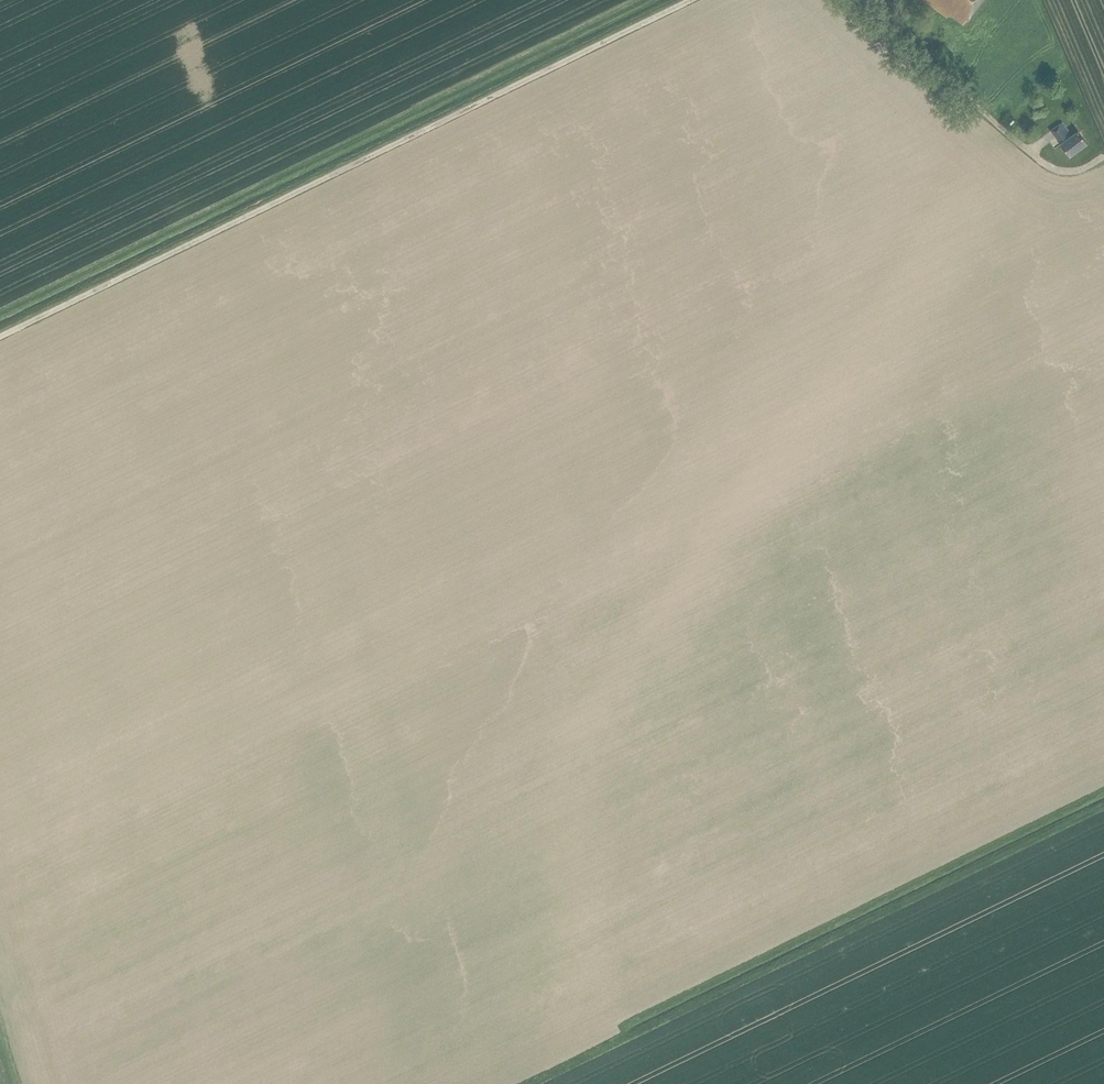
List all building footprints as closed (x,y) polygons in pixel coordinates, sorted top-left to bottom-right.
[(982,0),(926,0),(948,17),(949,15),(963,25),(982,0)] [(1068,157),(1086,144),(1077,132),(1072,136),(1062,122),(1050,131),(1060,144),(1059,145),(1068,157)]
